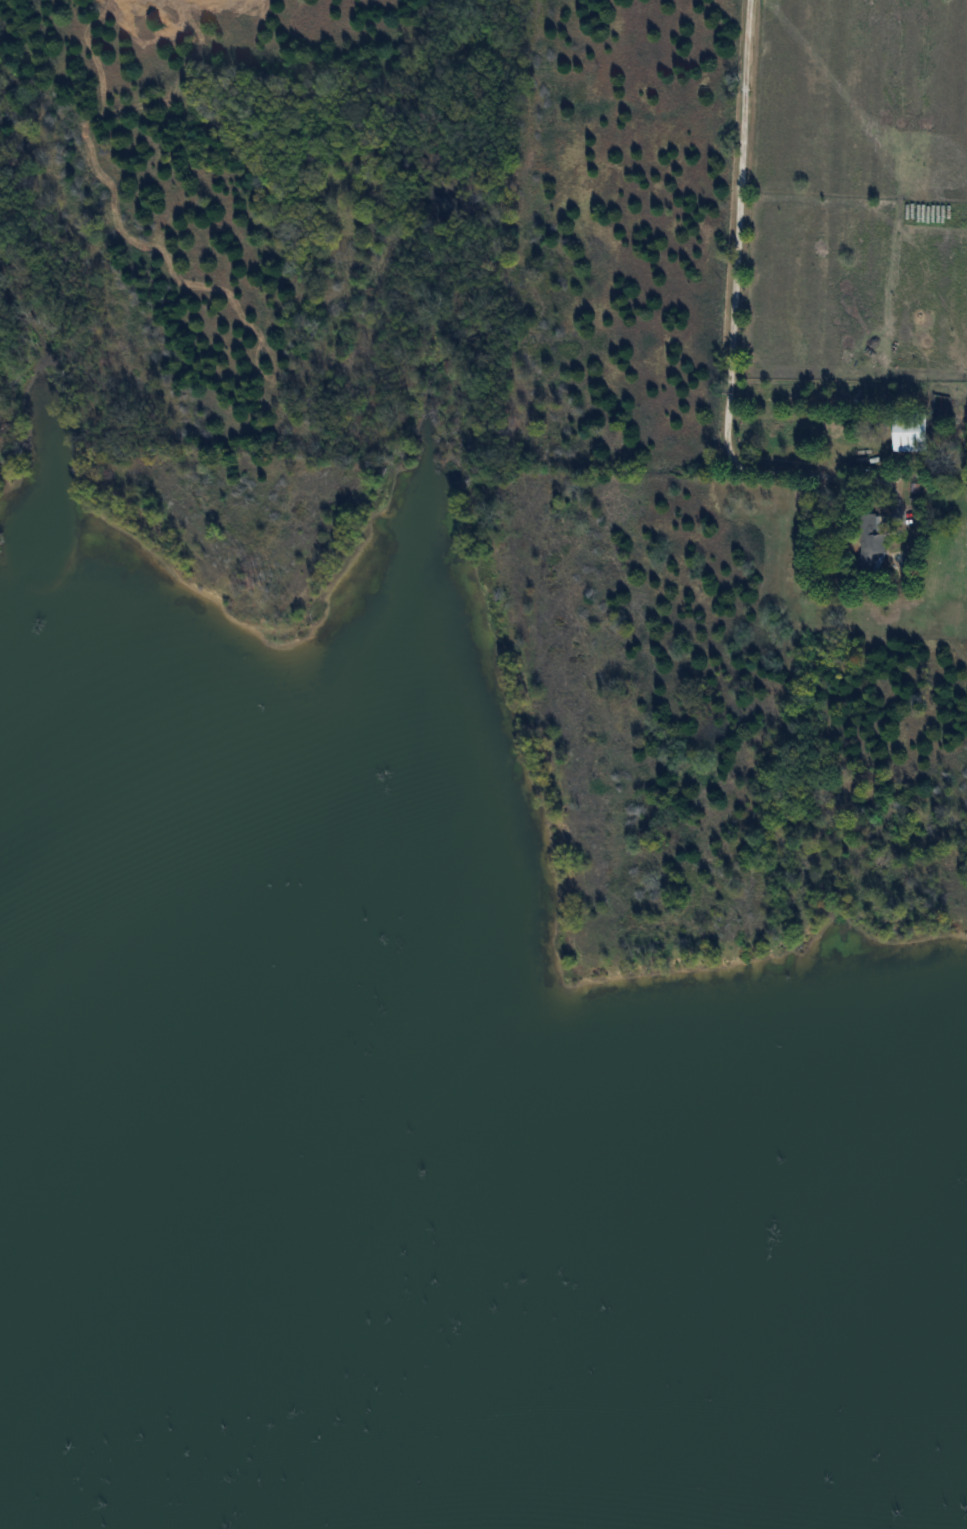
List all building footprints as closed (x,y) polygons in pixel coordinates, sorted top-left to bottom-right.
[(888,447),(924,446),(923,409),(888,409),(888,447)] [(888,548),(876,542),(886,520),(871,514),(849,562),(876,575),(888,548)]
